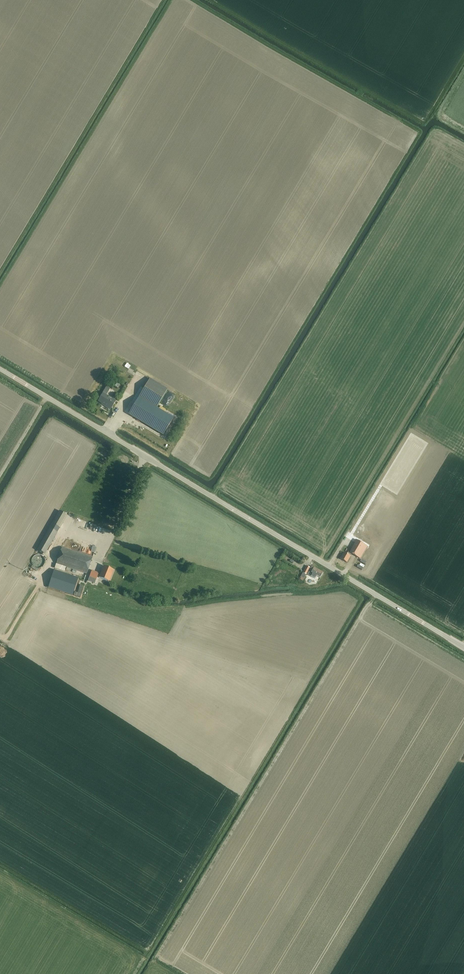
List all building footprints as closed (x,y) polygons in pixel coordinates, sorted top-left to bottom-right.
[(450,140),(463,148),(463,141),(453,135),(450,140)] [(163,435),(166,431),(173,418),(156,408),(168,389),(151,378),(129,414),(163,435)] [(111,409),(116,401),(103,393),(101,397),(98,401),(105,405),(104,406),(111,410),(111,409)] [(225,489),(232,476),(226,473),(219,486),(225,489)] [(93,531),(98,531),(97,533),(102,534),(102,529),(100,529),(100,525),(93,524),(93,531)] [(344,552),(340,559),(347,562),(352,554),(360,559),(362,554),(367,547),(367,546),(368,545),(356,538),(356,539),(354,541),(355,542),(350,552),(348,551),(347,554),(347,553),(344,552)] [(87,574),(91,562),(93,557),(62,547),(56,564),(67,567),(66,570),(70,572),(71,569),(73,569),(72,573),(76,574),(77,571),(87,574)] [(290,555),(288,558),(297,564),(299,560),(290,555)] [(98,575),(100,576),(99,577),(109,581),(114,570),(104,566),(101,572),(100,571),(99,573),(92,570),(90,576),(97,579),(98,575)] [(304,578),(307,572),(310,567),(307,566),(303,573),(303,572),(300,577),(304,578)] [(320,578),(323,573),(312,566),(307,574),(315,578),(316,576),(320,578)] [(54,570),(49,588),(73,595),(78,578),(54,570)] [(84,587),(80,586),(78,594),(74,596),(80,599),(84,587)]
